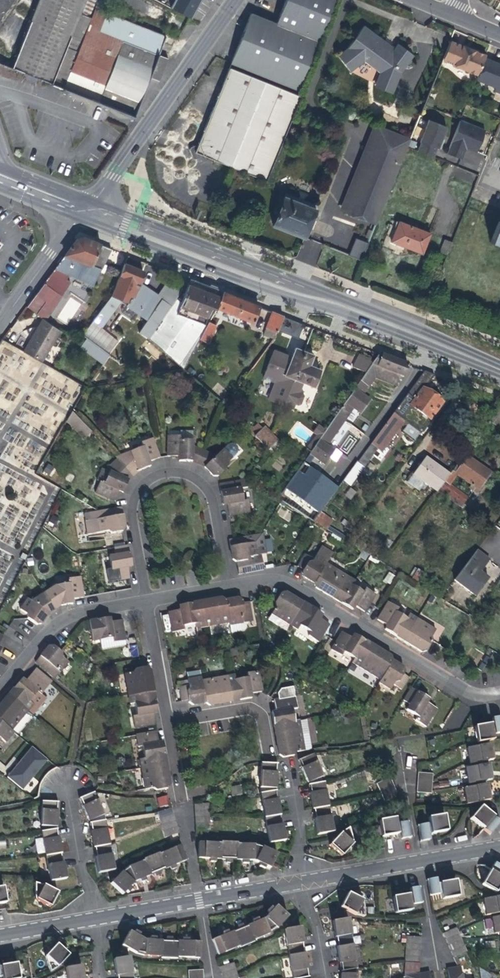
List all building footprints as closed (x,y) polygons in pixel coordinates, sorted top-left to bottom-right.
[(64,88),(92,18),(80,13),(85,0),(40,0),(13,68),(64,88)] [(80,13),(92,18),(96,7),(103,9),(106,0),(85,0),(80,13)] [(191,0),(174,0),(170,7),(191,18),(195,12),(198,4),(191,0)] [(276,24),(319,41),(335,0),(286,0),(276,24)] [(107,11),(103,9),(96,7),(92,18),(64,88),(109,106),(134,116),(149,77),(159,80),(163,68),(168,58),(158,54),(165,37),(106,13),(107,11)] [(299,89),(319,41),(276,24),(251,13),(232,61),(299,89)] [(380,38),(364,26),(348,48),(337,56),(350,71),(364,61),(380,72),(375,84),(393,91),(400,72),(413,55),(397,44),(394,49),(391,53),(377,43),(380,38)] [(391,53),(394,49),(380,38),(377,43),(391,53)] [(476,78),(484,58),(482,57),(483,54),(465,47),(450,40),(442,59),(476,73),(474,78),(476,78)] [(488,59),(484,58),(476,78),(480,80),(494,86),(493,88),(493,89),(497,91),(499,92),(499,64),(488,59)] [(230,65),(197,149),(199,158),(265,184),(301,94),(230,65)] [(420,142),(416,151),(431,157),(435,148),(436,148),(438,144),(445,127),(428,120),(419,141),(420,142)] [(484,131),(458,121),(445,153),(459,159),(464,147),(465,146),(468,148),(468,149),(475,152),(484,131)] [(377,125),(342,212),(375,226),(375,225),(407,147),(410,139),(377,125)] [(199,158),(197,149),(194,148),(190,150),(189,152),(191,162),(194,163),(199,160),(199,158)] [(285,193),(273,225),(304,237),(309,224),(316,205),(285,193)] [(398,222),(391,241),(404,246),(410,248),(422,253),(429,233),(398,222)] [(76,239),(65,254),(92,265),(94,261),(104,264),(104,263),(111,249),(82,237),(76,239)] [(349,255),(361,260),(368,243),(355,238),(349,255)] [(439,252),(446,255),(451,242),(444,239),(439,252)] [(93,285),(104,264),(94,261),(92,265),(65,254),(54,268),(44,282),(62,295),(67,286),(70,281),(67,279),(70,274),(76,277),(72,285),(80,288),(84,280),(93,285)] [(82,334),(105,349),(110,341),(116,333),(104,324),(117,306),(114,303),(117,298),(131,303),(143,272),(125,264),(122,271),(113,295),(99,312),(94,317),(82,334)] [(176,313),(167,309),(148,338),(182,368),(199,336),(206,324),(203,323),(210,306),(214,307),(221,292),(189,279),(176,313)] [(139,333),(148,338),(167,309),(183,287),(174,281),(139,333)] [(45,320),(62,295),(44,282),(26,305),(42,318),(45,320)] [(253,322),(259,306),(221,292),(214,307),(253,322)] [(275,337),(283,316),(272,312),(264,333),(275,337)] [(59,329),(45,320),(42,318),(33,333),(24,350),(42,360),(59,329)] [(298,338),(303,325),(288,319),(282,332),(298,338)] [(207,321),(206,324),(199,336),(206,341),(214,326),(207,321)] [(116,345),(110,341),(105,349),(107,351),(110,353),(116,345)] [(283,406),(285,400),(303,351),(295,347),(282,381),(275,379),(267,400),(283,406)] [(312,354),(303,351),(285,400),(293,403),(305,371),(312,374),(315,366),(308,363),(312,354)] [(408,365),(378,353),(370,365),(364,374),(361,379),(354,389),(333,418),(314,446),(329,456),(333,450),(327,445),(353,409),(359,413),(369,399),(362,394),(374,378),(395,386),(399,376),(403,377),(408,365)] [(423,372),(422,382),(430,382),(430,372),(423,372)] [(415,383),(393,412),(405,421),(414,409),(424,416),(429,420),(442,403),(415,383)] [(313,398),(315,387),(305,386),(304,397),(313,398)] [(478,415),(485,406),(474,399),(467,407),(478,415)] [(495,424),(499,418),(499,409),(498,408),(489,420),(495,424)] [(418,423),(424,416),(414,409),(405,421),(406,422),(410,417),(418,423)] [(382,452),(405,421),(393,412),(356,462),(363,467),(377,448),(382,452)] [(91,433),(71,413),(66,422),(84,440),(91,433)] [(249,431),(261,444),(272,433),(260,421),(249,431)] [(415,441),(421,433),(408,423),(402,431),(415,441)] [(278,439),(272,433),(261,444),(267,450),(278,439)] [(185,461),(192,461),(193,445),(193,440),(178,440),(178,436),(166,435),(167,456),(178,456),(178,461),(185,461)] [(130,452),(137,471),(144,468),(150,466),(148,462),(159,458),(152,438),(141,443),(142,447),(130,452)] [(223,449),(232,458),(237,452),(237,449),(237,446),(236,444),(232,444),(229,444),(223,449)] [(193,445),(192,461),(198,464),(204,451),(193,445)] [(223,449),(215,456),(204,467),(208,471),(213,476),(217,476),(219,476),(226,468),(227,465),(232,458),(223,449)] [(204,467),(215,456),(204,451),(198,464),(204,467)] [(133,475),(137,471),(130,452),(115,458),(117,459),(133,475)] [(457,462),(449,473),(437,490),(461,507),(467,497),(449,484),(456,474),(478,490),(491,472),(467,455),(460,465),(457,462)] [(437,490),(449,473),(425,456),(413,473),(437,490)] [(105,471),(107,474),(109,471),(129,479),(133,475),(117,459),(105,471)] [(313,520),(338,486),(304,461),(277,499),(281,501),(310,519),(313,520)] [(349,485),(363,467),(356,462),(342,480),(349,485)] [(51,465),(48,471),(54,475),(58,469),(51,465)] [(126,484),(129,479),(109,471),(107,474),(103,483),(119,490),(123,492),(126,484)] [(222,505),(226,504),(242,502),(240,489),(234,490),(233,480),(218,483),(220,496),(222,505)] [(114,501),(119,490),(103,483),(99,482),(95,492),(114,501)] [(242,502),(226,504),(229,516),(249,513),(247,501),(242,502)] [(120,507),(84,513),(88,534),(108,530),(111,533),(122,531),(125,528),(123,519),(120,507)] [(320,511),(314,521),(326,529),(332,519),(320,511)] [(262,534),(228,539),(232,559),(236,562),(236,566),(238,575),(263,570),(260,555),(265,554),(262,534)] [(129,578),(127,566),(131,566),(129,556),(127,545),(113,548),(115,555),(108,556),(111,570),(107,570),(109,582),(129,578)] [(489,560),(476,550),(471,557),(484,567),(489,560)] [(308,579),(314,583),(326,563),(328,561),(316,554),(314,558),(305,553),(298,565),(303,568),(301,571),(302,575),(308,579)] [(484,567),(471,557),(466,562),(479,572),(484,567)] [(466,562),(454,579),(475,596),(488,579),(479,572),(466,562)] [(348,576),(326,563),(314,583),(314,586),(325,592),(334,598),(348,576)] [(408,576),(419,583),(425,574),(413,567),(408,576)] [(387,572),(384,582),(391,584),(394,574),(387,572)] [(56,590),(45,597),(53,610),(61,605),(67,604),(72,603),(72,599),(84,597),(80,576),(68,579),(69,582),(55,586),(56,590)] [(354,581),(348,576),(334,598),(344,604),(352,609),(355,605),(364,610),(369,602),(375,593),(365,587),(363,591),(352,584),(354,581)] [(272,613),(289,624),(302,603),(295,599),(284,592),(280,593),(274,602),(275,607),(272,613)] [(26,614),(27,618),(36,624),(41,624),(45,617),(48,612),(53,610),(45,597),(35,603),(27,598),(19,609),(26,614)] [(234,598),(225,600),(229,622),(229,625),(246,622),(252,621),(251,616),(248,601),(242,602),(242,600),(239,597),(234,598)] [(204,626),(229,622),(225,600),(222,598),(212,599),(200,601),(204,626)] [(196,628),(204,626),(200,601),(186,604),(179,605),(180,609),(168,611),(172,632),(184,630),(183,626),(195,623),(196,628)] [(392,633),(403,640),(417,619),(409,614),(406,618),(395,611),(397,607),(388,601),(377,619),(386,624),(384,628),(392,633)] [(313,609),(302,603),(289,624),(298,629),(300,625),(311,632),(308,635),(318,641),(329,624),(319,618),(321,614),(313,609)] [(100,619),(89,621),(91,635),(98,634),(99,640),(113,637),(114,642),(124,640),(121,620),(110,622),(109,617),(100,619)] [(434,630),(417,619),(403,640),(414,647),(421,651),(426,650),(432,640),(431,636),(434,630)] [(246,627),(246,622),(229,625),(230,632),(245,629),(246,627)] [(352,662),(359,666),(372,645),(360,638),(354,634),(351,638),(341,631),(331,649),(341,655),(343,652),(354,658),(352,662)] [(36,661),(49,673),(54,667),(60,672),(68,662),(62,656),(61,652),(53,645),(49,646),(43,653),(36,661)] [(359,666),(381,679),(392,661),(391,656),(382,651),(372,645),(359,666)] [(399,666),(392,661),(381,679),(379,682),(390,689),(394,684),(401,689),(409,677),(404,673),(405,671),(404,668),(399,666)] [(372,686),(378,678),(352,662),(347,670),(372,686)] [(125,674),(129,695),(153,691),(151,680),(149,669),(146,667),(135,668),(132,672),(125,674)] [(16,685),(8,694),(28,711),(33,705),(37,709),(46,698),(42,695),(52,683),(35,669),(25,681),(22,678),(16,685)] [(234,675),(226,677),(230,701),(241,699),(251,697),(250,693),(262,691),(258,671),(246,673),(247,677),(235,679),(234,675)] [(197,703),(205,702),(201,681),(200,677),(187,680),(188,685),(179,687),(181,701),(188,700),(189,701),(192,704),(197,703)] [(226,677),(201,681),(205,702),(209,705),(220,703),(230,701),(226,677)] [(278,694),(279,699),(295,697),(293,687),(282,689),(278,694)] [(411,688),(403,700),(409,703),(406,709),(418,716),(416,719),(425,725),(436,708),(426,702),(429,699),(424,696),(411,688)] [(155,703),(153,691),(129,695),(130,704),(134,703),(137,716),(133,716),(135,727),(155,724),(153,713),(157,712),(155,703)] [(28,711),(8,694),(2,701),(0,703),(0,721),(12,730),(28,711)] [(274,724),(275,734),(300,730),(299,724),(299,720),(294,721),(292,708),(297,708),(295,697),(279,699),(274,700),(276,711),(272,712),(274,724)] [(37,709),(33,705),(28,711),(32,715),(37,709)] [(493,723),(494,734),(499,733),(499,716),(492,718),(493,723)] [(12,730),(0,721),(0,740),(1,738),(6,742),(14,733),(12,730)] [(495,737),(494,734),(493,723),(474,726),(477,742),(495,738),(495,737)] [(301,734),(300,730),(275,734),(277,745),(279,755),(282,757),(293,755),(296,752),(304,750),(311,749),(308,733),(301,734)] [(140,759),(142,767),(166,763),(164,752),(162,742),(158,742),(156,731),(136,735),(138,746),(142,745),(144,758),(140,759)] [(467,748),(470,763),(493,759),(492,752),(490,743),(467,748)] [(22,790),(48,760),(33,746),(6,776),(22,790)] [(313,754),(298,760),(304,773),(308,782),(323,776),(313,754)] [(142,767),(145,789),(153,787),(156,789),(167,788),(170,784),(168,773),(166,763),(142,767)] [(277,776),(277,764),(261,763),(260,787),(277,788),(277,776)] [(465,768),(468,783),(491,779),(489,772),(488,764),(465,768)] [(417,792),(431,792),(432,773),(418,773),(417,792)] [(390,778),(377,784),(385,801),(398,795),(390,778)] [(333,831),(324,782),(308,785),(311,799),(315,825),(317,834),(333,831)] [(232,796),(242,794),(241,784),(231,786),(232,796)] [(467,804),(489,800),(488,792),(486,784),(464,788),(467,804)] [(277,791),(261,793),(269,843),(285,840),(282,825),(278,802),(277,791)] [(104,815),(94,792),(80,798),(85,811),(89,821),(104,815)] [(160,807),(169,805),(166,796),(157,798),(160,807)] [(58,802),(42,801),(41,825),(57,826),(58,812),(58,802)] [(210,829),(209,803),(194,804),(196,830),(210,829)] [(499,822),(481,806),(471,818),(489,834),(494,828),(499,822)] [(171,808),(157,812),(165,837),(179,832),(171,808)] [(417,825),(419,841),(429,839),(428,834),(438,832),(446,831),(443,815),(428,817),(429,823),(417,825)] [(401,839),(410,837),(408,821),(396,823),(395,818),(379,821),(382,836),(392,834),(400,833),(401,839)] [(114,870),(105,820),(89,823),(91,837),(95,860),(98,872),(114,870)] [(57,828),(41,831),(50,881),(66,878),(64,864),(59,841),(57,828)] [(341,832),(353,843),(348,828),(341,832)] [(353,843),(341,832),(330,845),(340,855),(341,855),(348,848),(353,843)] [(232,859),(236,860),(237,844),(237,842),(229,841),(221,841),(221,843),(208,842),(198,841),(198,857),(210,858),(210,861),(216,861),(216,859),(226,859),(226,862),(232,862),(232,859)] [(249,861),(254,861),(254,845),(247,844),(237,844),(236,860),(242,860),(242,863),(249,863),(249,861)] [(159,854),(165,869),(169,867),(171,870),(176,868),(175,865),(186,861),(186,860),(180,845),(169,850),(159,854)] [(254,861),(262,846),(254,845),(254,861)] [(262,846),(254,861),(260,864),(258,866),(264,869),(265,867),(269,869),(277,854),(270,851),(262,846)] [(144,860),(151,875),(154,873),(156,876),(161,874),(160,871),(165,869),(159,854),(159,852),(150,856),(144,858),(144,860)] [(151,875),(144,860),(138,862),(130,866),(136,881),(139,879),(140,882),(146,880),(145,877),(151,875)] [(491,870),(499,875),(499,866),(495,863),(491,870)] [(122,870),(134,882),(136,881),(130,866),(122,870)] [(130,887),(134,882),(122,870),(116,876),(110,883),(122,894),(125,891),(128,893),(132,888),(130,887)] [(499,884),(499,875),(491,870),(486,876),(482,883),(496,891),(499,884)] [(442,893),(440,883),(436,883),(435,878),(427,879),(430,895),(442,893)] [(450,881),(440,883),(442,893),(443,898),(458,896),(455,880),(450,881)] [(51,889),(43,885),(36,898),(50,906),(57,892),(51,889)] [(411,894),(409,894),(410,904),(422,902),(420,886),(410,888),(411,894)] [(355,914),(363,900),(356,897),(348,893),(341,906),(355,914)] [(410,904),(409,894),(401,895),(392,897),(395,912),(411,910),(410,904)] [(484,899),(487,915),(499,912),(499,896),(484,899)] [(363,900),(355,914),(364,916),(363,900)] [(264,918),(275,929),(287,916),(275,905),(272,908),(270,906),(268,908),(266,911),(268,913),(264,918)] [(492,918),(495,933),(499,932),(499,916),(492,918)] [(270,933),(264,918),(258,920),(257,917),(255,918),(252,919),(253,922),(247,924),(254,939),(270,933)] [(264,918),(270,933),(275,929),(264,918)] [(341,970),(357,968),(348,918),(333,920),(334,929),(339,958),(341,970)] [(254,939),(247,924),(244,926),(243,923),(240,924),(237,925),(238,928),(232,931),(238,946),(239,947),(254,941),(254,939)] [(285,929),(293,977),(298,977),(309,976),(306,962),(302,938),(300,927),(285,929)] [(467,951),(461,939),(458,932),(456,928),(443,933),(453,957),(467,951)] [(238,946),(232,931),(229,932),(227,929),(225,930),(222,932),(223,934),(212,939),(219,954),(238,946)] [(135,953),(143,938),(138,935),(140,933),(137,931),(135,930),(133,933),(130,931),(122,945),(135,953)] [(161,956),(162,939),(156,939),(156,936),(154,936),(151,936),(151,939),(143,938),(143,955),(161,956)] [(406,940),(405,962),(419,962),(420,937),(407,936),(406,940)] [(166,939),(162,939),(161,956),(161,957),(177,958),(177,957),(178,940),(172,940),(172,937),(169,937),(166,937),(166,939)] [(182,940),(178,940),(177,957),(200,958),(200,941),(188,941),(188,938),(186,938),(182,938),(182,940)] [(49,970),(56,967),(68,954),(56,943),(50,950),(45,955),(49,970)] [(113,959),(115,970),(117,977),(133,977),(129,957),(113,959)] [(2,975),(3,977),(18,977),(15,962),(8,963),(0,965),(2,975)] [(233,962),(220,966),(223,977),(238,977),(233,962)] [(67,977),(83,977),(80,965),(65,968),(67,977)] [(447,968),(448,977),(462,977),(460,966),(447,968)] [(188,977),(202,977),(202,970),(188,970),(188,977)]
